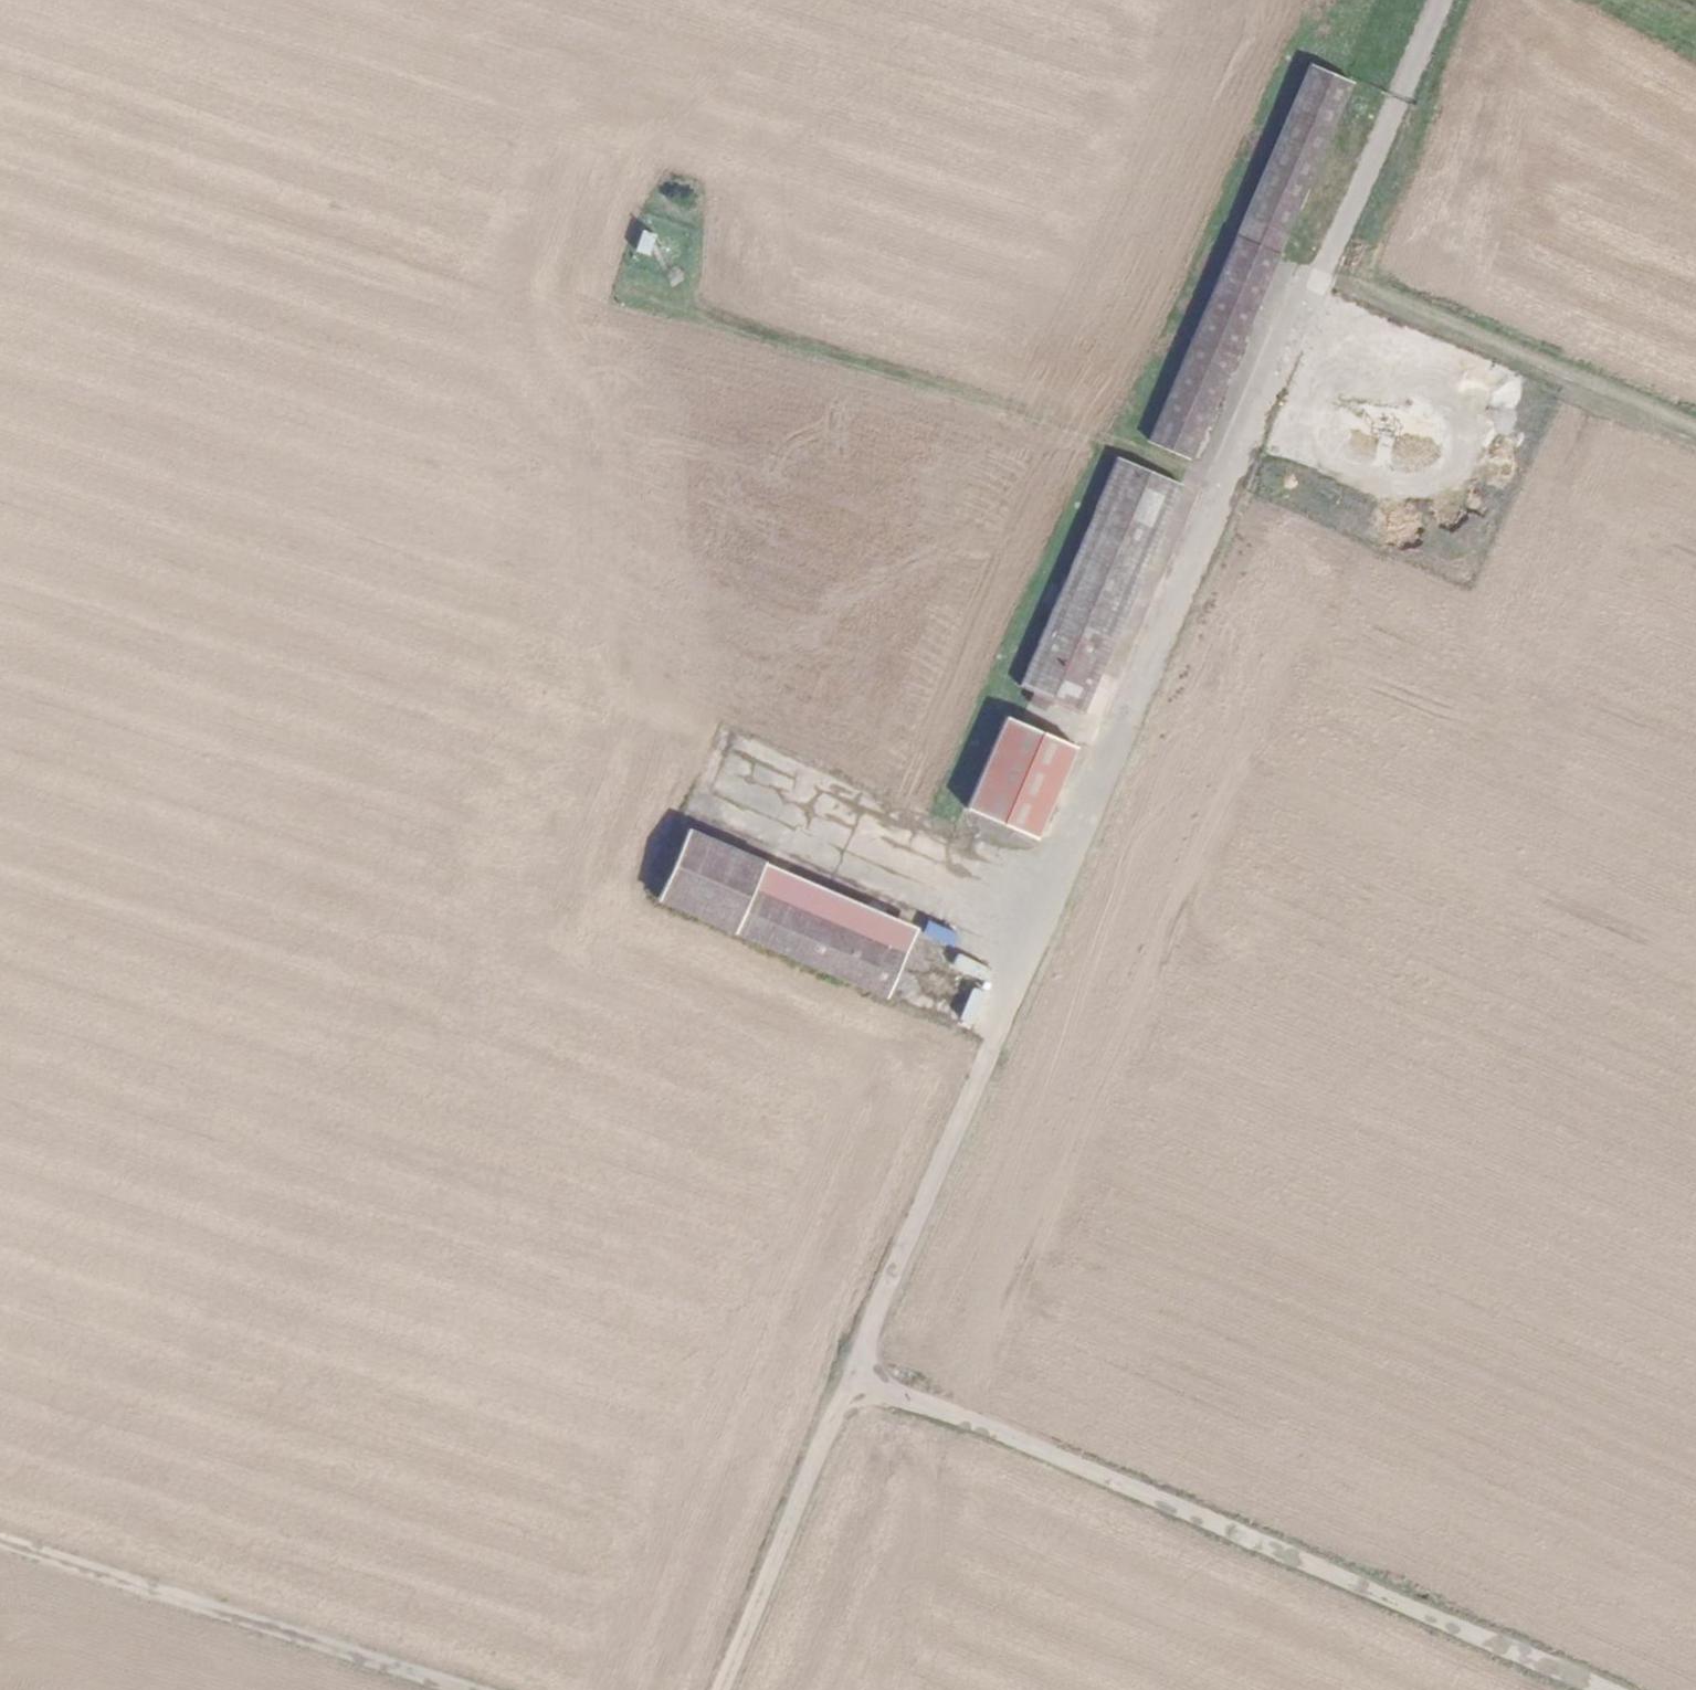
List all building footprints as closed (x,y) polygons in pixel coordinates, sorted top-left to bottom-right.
[(1360,97),(1318,77),(1294,130),(1336,151),(1360,97)] [(1336,151),(1294,130),(1251,228),(1294,246),(1336,151)] [(1294,246),(1251,228),(1242,248),(1284,267),(1294,246)] [(638,231),(633,252),(649,256),(654,234),(638,231)] [(1284,267),(1242,248),(1151,450),(1193,469),(1284,267)] [(1180,501),(1118,474),(1018,701),(1034,709),(1030,717),(1046,723),(1050,716),(1079,728),(1180,501)] [(1076,751),(1009,722),(968,814),(1035,844),(1076,751)] [(805,932),(816,906),(677,846),(646,913),(875,1011),(893,970),(805,932)] [(904,945),(816,906),(805,932),(893,970),(904,945)]
